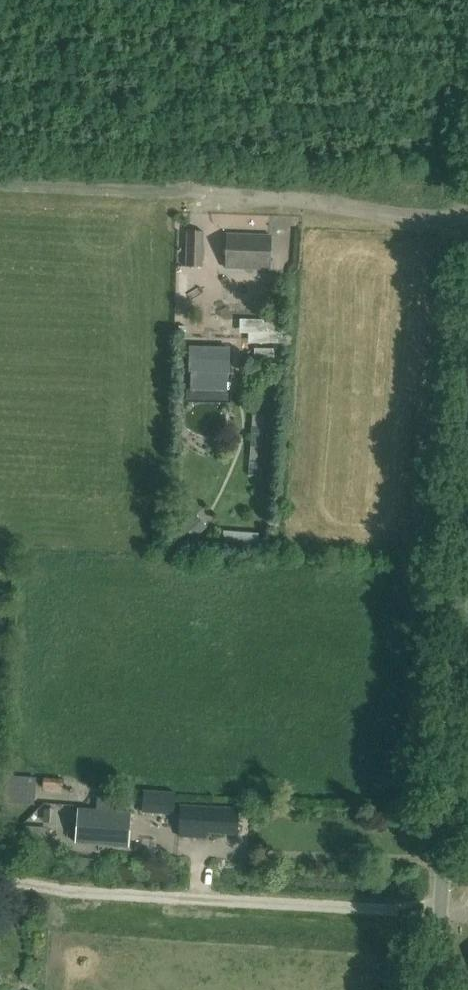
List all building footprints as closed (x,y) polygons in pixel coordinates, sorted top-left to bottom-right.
[(185,267),(203,267),(204,231),(187,230),(185,267)] [(272,271),(273,233),(226,232),(225,269),(272,271)] [(191,347),(191,372),(228,373),(228,348),(191,347)] [(39,805),(38,778),(8,780),(9,806),(39,805)] [(64,791),(66,781),(42,778),(40,788),(64,791)] [(79,808),(76,841),(128,846),(131,812),(113,810),(114,798),(98,797),(97,809),(79,808)] [(237,833),(238,808),(181,805),(179,836),(207,837),(207,832),(237,833)] [(49,828),(25,827),(24,847),(48,848),(49,828)]
